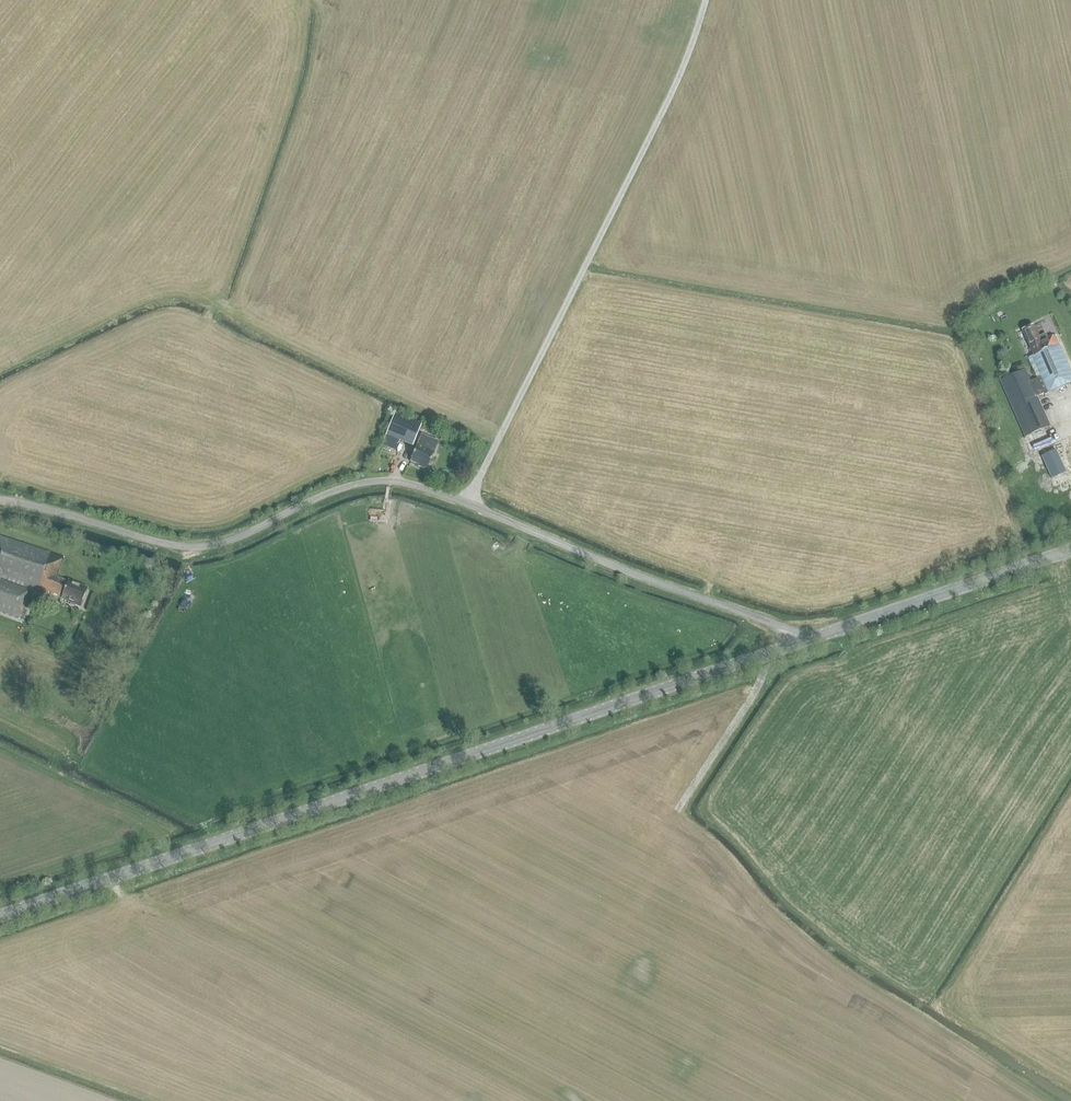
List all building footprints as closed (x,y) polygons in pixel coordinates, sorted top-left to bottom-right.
[(1022,330),(1033,355),(1028,358),(1037,378),(1030,381),(1037,397),(1044,394),(1044,395),(1070,383),(1070,372),(1055,334),(1047,338),(1045,334),(1038,337),(1033,325),(1022,330)] [(1024,369),(999,380),(1025,438),(1050,427),(1037,397),(1030,381),(1024,369)] [(412,448),(421,426),(393,415),(384,437),(412,448)] [(418,444),(417,443),(410,461),(418,465),(418,466),(425,469),(425,468),(427,469),(434,452),(438,442),(421,435),(418,444)] [(1067,464),(1057,442),(1043,448),(1053,470),(1067,464)] [(87,589),(68,581),(67,582),(56,577),(63,558),(0,537),(0,612),(19,619),(28,591),(1,580),(1,578),(41,592),(39,600),(44,602),(47,592),(61,597),(61,598),(80,606),(87,589)]
